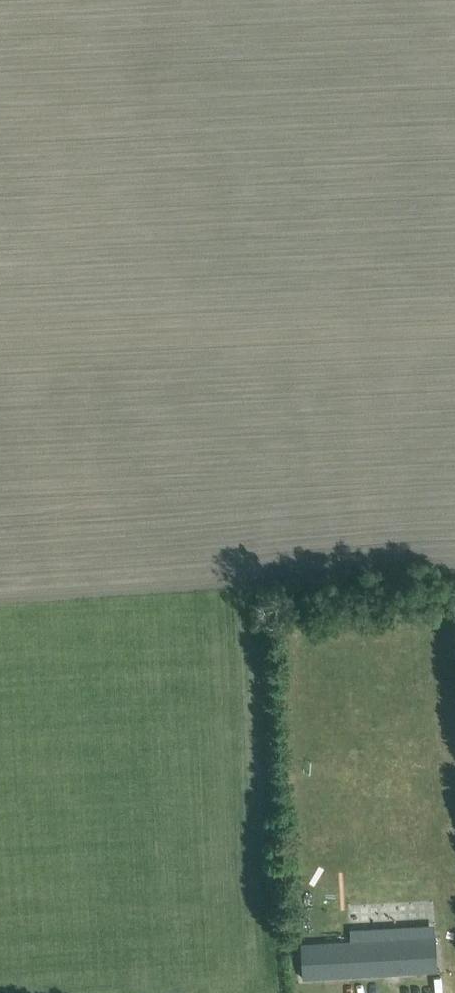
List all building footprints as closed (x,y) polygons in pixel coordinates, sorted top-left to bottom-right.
[(302,943),(303,957),(304,977),(438,970),(436,935),(302,943)]
